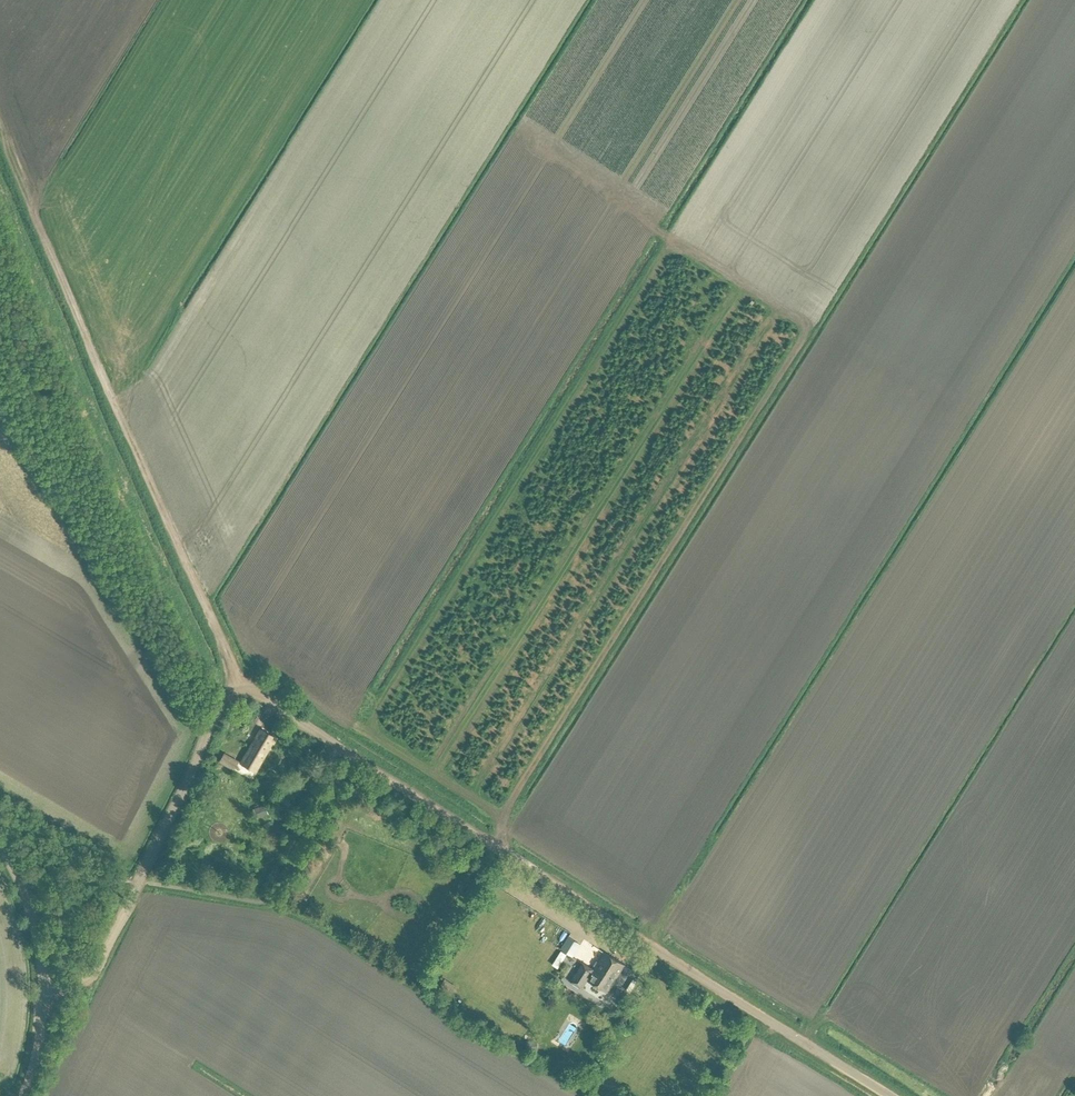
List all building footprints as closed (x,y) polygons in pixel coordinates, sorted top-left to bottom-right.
[(271,738),(272,735),(260,728),(255,737),(250,735),(248,739),(252,741),(240,763),(255,772),(274,740),(271,738)] [(233,770),(239,760),(224,751),(218,761),(233,770)] [(257,818),(268,813),(262,798),(250,803),(257,818)] [(279,806),(275,812),(281,817),(285,811),(279,806)] [(573,957),(581,944),(568,936),(561,948),(562,949),(573,957)] [(558,968),(568,954),(562,950),(552,964),(558,968)] [(608,992),(625,964),(604,951),(594,969),(583,962),(571,981),(582,988),(588,980),(608,992)] [(634,974),(627,986),(632,989),(639,978),(634,974)] [(549,1020),(546,1031),(557,1035),(561,1023),(549,1020)] [(527,1050),(538,1050),(538,1041),(526,1041),(527,1050)]
